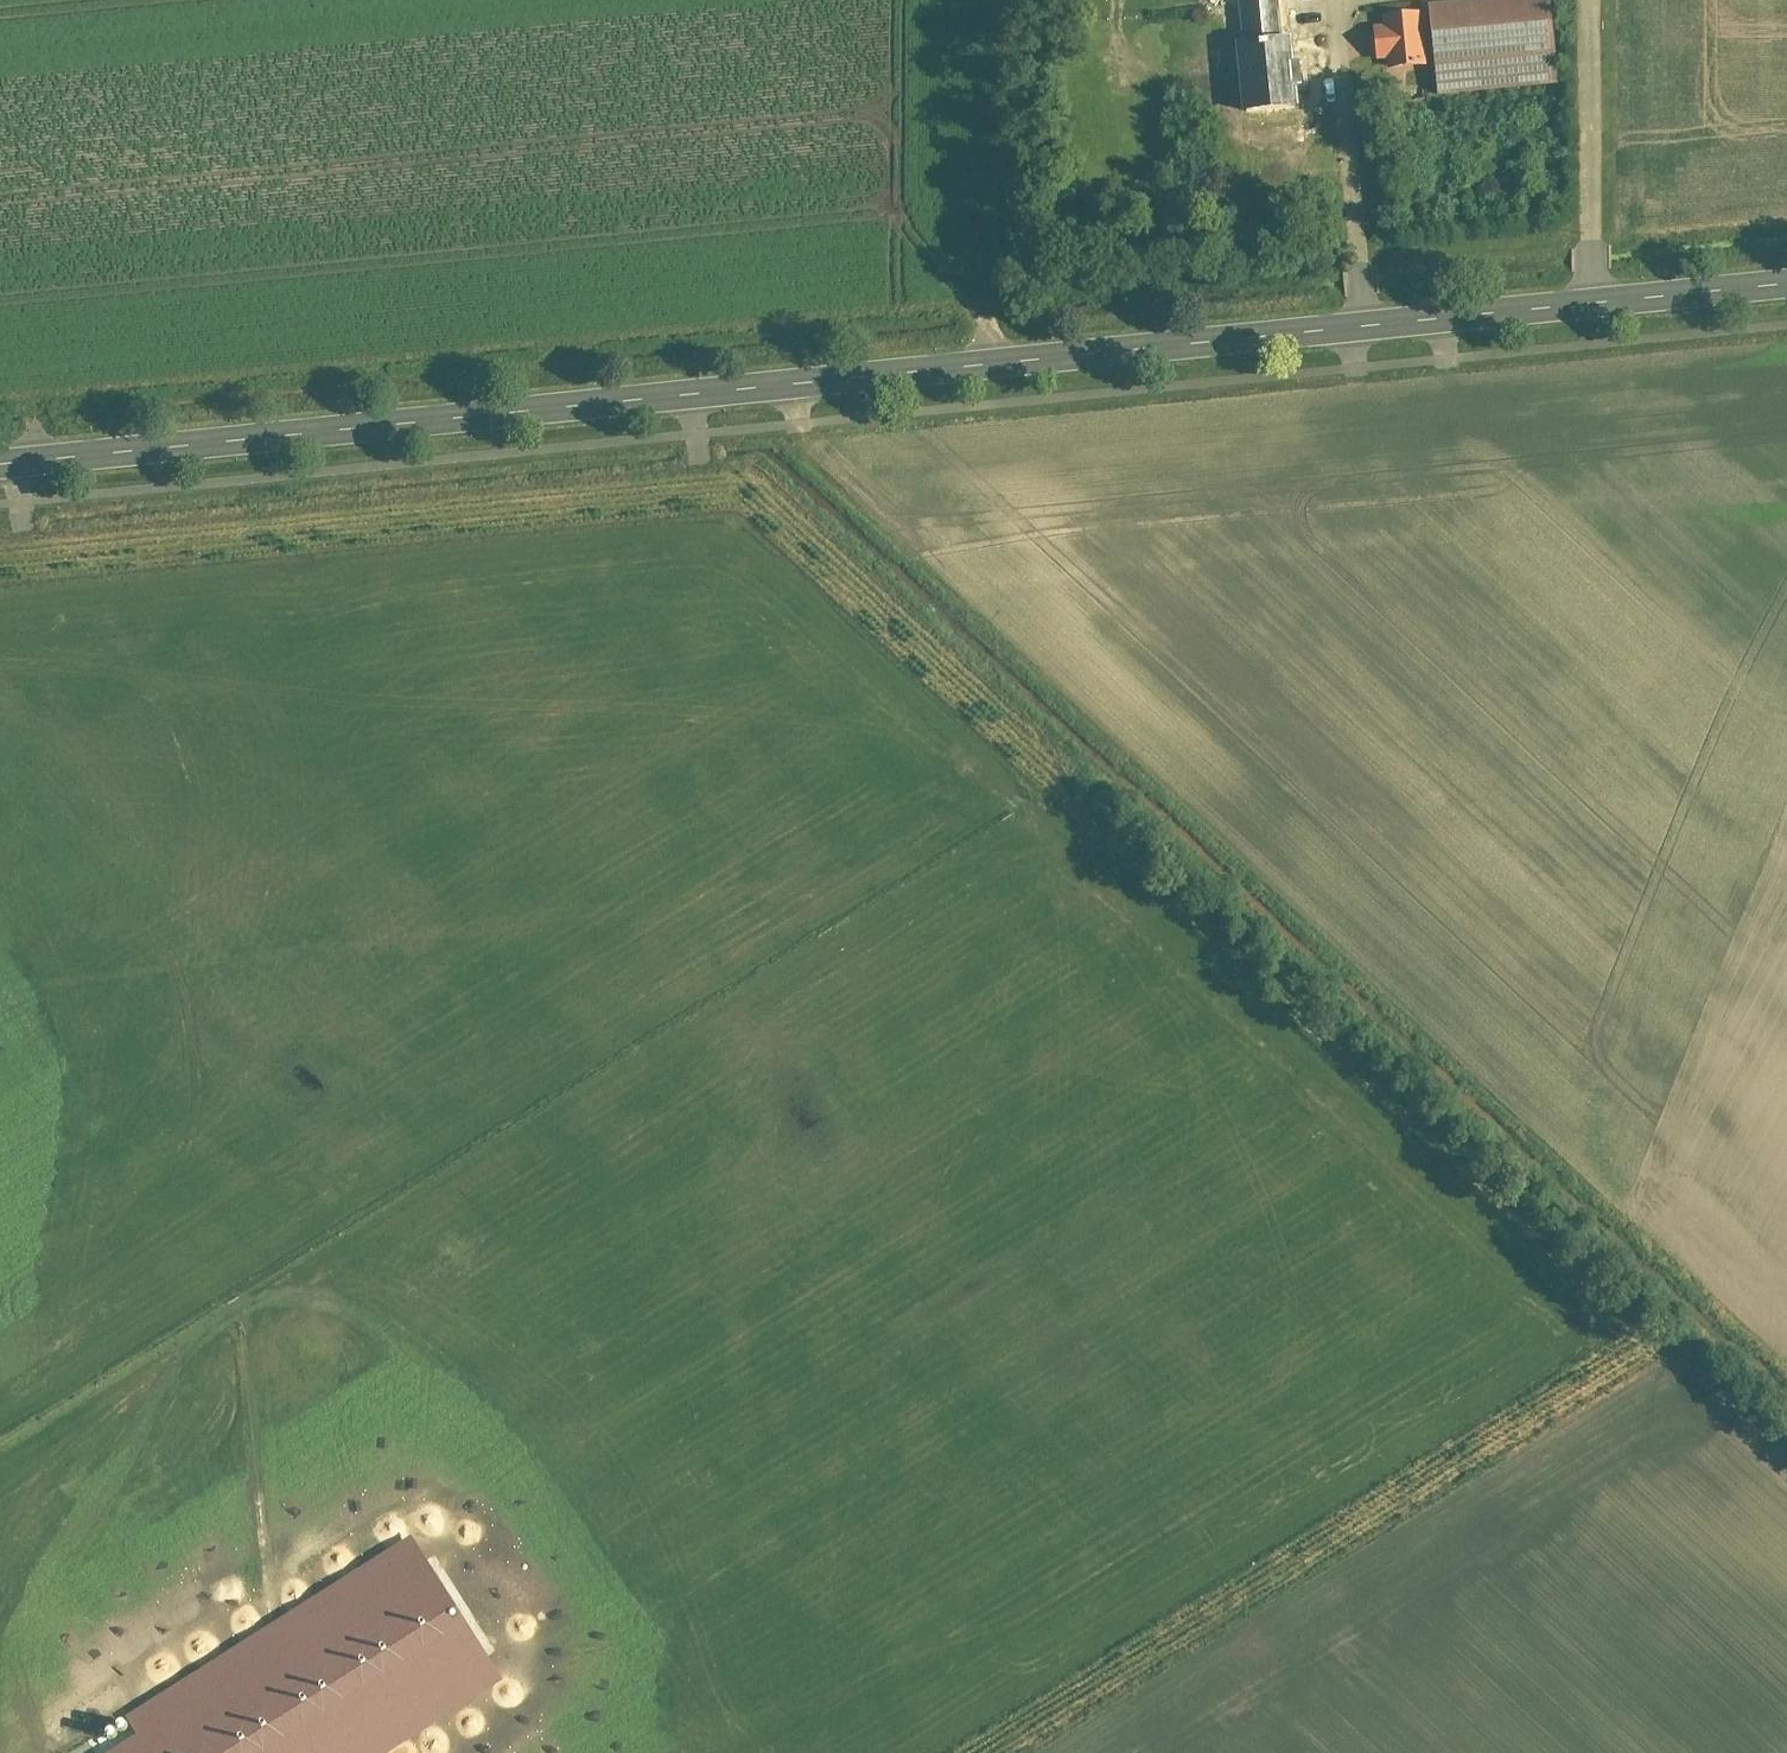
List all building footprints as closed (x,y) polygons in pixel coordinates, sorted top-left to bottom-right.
[(1272,0),(1222,0),(1234,112),(1284,106),(1272,0)] [(1411,5),(1422,100),(1546,86),(1537,0),(1459,0),(1411,5)] [(122,1752),(380,1752),(499,1681),(417,1545),(130,1718),(143,1740),(122,1752)]
